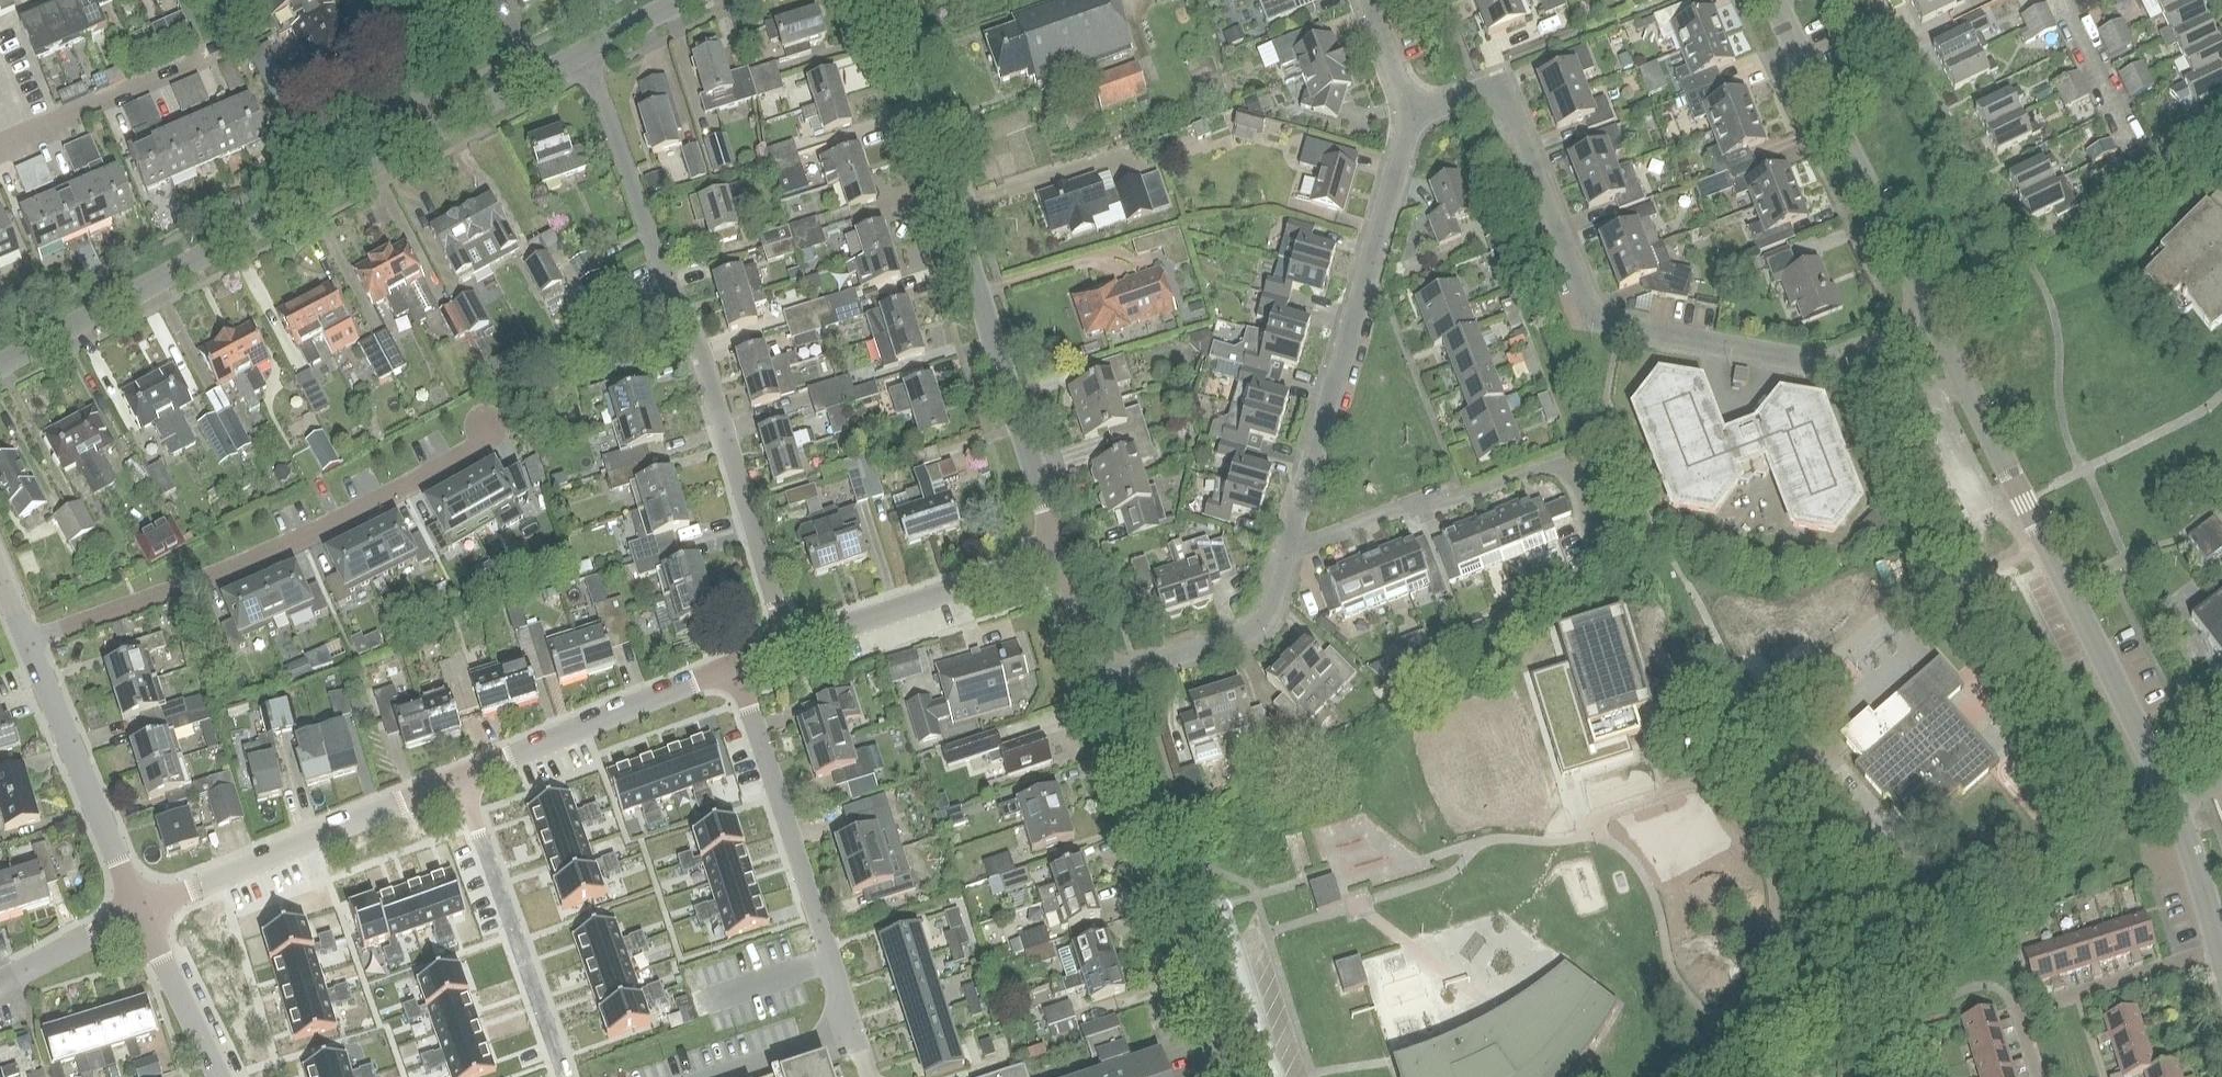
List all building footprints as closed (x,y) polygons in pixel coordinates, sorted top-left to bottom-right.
[(16,9),(12,0),(0,0),(0,16),(16,9)] [(72,44),(89,37),(73,0),(56,7),(72,44)] [(73,0),(89,37),(107,29),(97,6),(94,0),(73,0)] [(265,26),(271,23),(280,39),(294,32),(316,73),(354,52),(332,10),(331,10),(325,0),(252,0),(265,26)] [(985,39),(1001,83),(1028,73),(1030,79),(1034,77),(1046,110),(1058,106),(1053,90),(1052,89),(1049,91),(1045,80),(1132,50),(1115,0),(1058,0),(1013,16),(1017,27),(985,39)] [(1267,23),(1296,11),(1292,0),(1257,0),(1267,23)] [(1478,14),(1514,0),(1472,0),(1478,14)] [(1516,0),(1514,0),(1478,14),(1487,37),(1524,22),(1516,0)] [(1548,15),(1570,6),(1567,0),(1542,0),(1548,15)] [(1911,2),(1921,24),(1965,2),(1964,0),(1915,0),(1911,2)] [(2162,16),(2195,0),(2143,0),(2146,7),(2155,2),(2162,16)] [(2162,16),(2168,29),(2159,33),(2163,42),(2207,21),(2200,8),(2208,4),(2206,0),(2195,0),(2162,16)] [(1675,37),(1681,53),(1723,36),(1713,10),(1695,17),(1690,3),(1638,23),(1641,32),(1656,26),(1662,42),(1675,37)] [(2021,17),(2027,29),(2051,17),(2045,5),(2021,17)] [(56,7),(39,15),(55,52),(72,44),(56,7)] [(1989,31),(1980,12),(1961,22),(1966,32),(1933,48),(1943,70),(1978,53),(1987,48),(1980,35),(1989,31)] [(781,23),(780,20),(765,24),(771,44),(780,41),(784,52),(787,61),(811,54),(808,45),(825,40),(817,13),(781,23)] [(177,16),(165,22),(170,31),(182,26),(187,24),(183,14),(177,16)] [(22,22),(37,59),(55,52),(39,15),(22,22)] [(2056,29),(2051,17),(2027,29),(2032,41),(2056,29)] [(2104,44),(2128,33),(2122,20),(2098,32),(2104,44)] [(2183,59),(2221,40),(2221,32),(2221,29),(2213,33),(2207,21),(2163,42),(2167,50),(2176,45),(2183,59)] [(170,31),(165,22),(154,27),(158,37),(170,31)] [(1242,28),(1225,34),(1229,46),(1246,40),(1242,28)] [(2027,29),(2019,33),(2025,44),(2032,41),(2027,29)] [(143,31),(131,37),(135,46),(148,41),(143,31)] [(2109,56),(2133,44),(2128,33),(2104,44),(2109,56)] [(1300,34),(1271,45),(1280,69),(1283,68),(1288,83),(1303,77),(1342,62),(1332,38),(1306,48),(1300,34)] [(1674,73),(1684,98),(1721,83),(1716,68),(1733,61),(1723,36),(1681,53),(1687,68),(1674,73)] [(123,51),(135,46),(131,37),(119,42),(123,51)] [(2183,59),(2189,71),(2180,76),(2184,84),(2218,68),(2221,66),(2221,53),(2221,50),(2221,40),(2183,59)] [(274,101),(294,90),(269,44),(249,54),(274,101)] [(1537,78),(1547,104),(1584,90),(1579,76),(1593,70),(1585,47),(1559,57),(1563,68),(1537,78)] [(722,110),(757,99),(753,85),(749,72),(730,78),(721,50),(695,58),(706,95),(701,96),(705,112),(721,107),(722,110)] [(1954,91),(1988,75),(1998,70),(1994,61),(1984,66),(1978,53),(1943,70),(1954,91)] [(1635,69),(1630,54),(1621,57),(1627,72),(1635,69)] [(1304,93),(1300,107),(1337,117),(1345,88),(1351,86),(1342,62),(1303,77),(1308,91),(1304,93)] [(1639,70),(1649,96),(1663,90),(1656,73),(1659,71),(1656,63),(1639,70)] [(2124,87),(2148,75),(2142,63),(2118,75),(2124,87)] [(245,89),(234,64),(219,70),(230,95),(245,89)] [(774,64),(749,72),(753,85),(778,77),(774,64)] [(1138,65),(1091,81),(1101,110),(1148,94),(1138,65)] [(118,68),(105,73),(109,84),(122,78),(118,68)] [(2179,103),(2181,102),(2185,111),(2221,93),(2221,76),(2218,68),(2184,84),(2169,91),(2179,103)] [(109,84),(105,73),(92,79),(97,89),(109,84)] [(816,107),(845,98),(837,73),(808,82),(816,107)] [(2083,85),(2077,73),(2054,84),(2060,97),(2083,85)] [(2124,87),(2130,99),(2154,87),(2148,75),(2124,87)] [(778,77),(753,85),(757,99),(783,91),(778,77)] [(640,85),(648,110),(639,112),(652,154),(676,147),(665,111),(675,108),(666,78),(640,85)] [(186,88),(197,113),(210,107),(199,82),(186,88)] [(75,99),(87,93),(83,83),(71,88),(75,99)] [(1721,83),(1684,98),(1694,122),(1707,117),(1713,133),(1755,116),(1744,90),(1727,97),(1721,83)] [(2083,85),(2060,97),(2065,108),(2089,97),(2083,85)] [(63,104),(75,99),(71,88),(58,93),(63,104)] [(183,119),(197,113),(186,88),(172,94),(183,119)] [(1975,110),(1986,132),(2020,116),(2014,102),(2023,97),(2018,89),(1975,110)] [(1590,104),(1584,90),(1547,104),(1557,130),(1583,119),(1588,131),(1613,121),(1604,98),(1590,104)] [(816,107),(801,112),(805,123),(820,119),(824,133),(852,124),(845,98),(816,107)] [(137,105),(148,130),(161,124),(150,99),(137,105)] [(1256,99),(1245,103),(1250,115),(1260,111),(1256,99)] [(226,112),(242,151),(267,140),(251,101),(226,112)] [(134,136),(148,130),(137,105),(123,111),(134,136)] [(226,112),(202,122),(219,161),(242,151),(226,112)] [(1268,123),(1241,116),(1238,129),(1265,136),(1268,123)] [(1748,193),(1755,209),(1797,192),(1786,166),(1769,173),(1763,159),(1753,163),(1747,149),(1765,142),(1755,116),(1713,133),(1718,148),(1706,153),(1715,178),(1726,174),(1735,198),(1748,193)] [(2027,129),(2020,116),(1986,132),(1996,154),(2040,133),(2036,124),(2027,129)] [(194,171),(219,161),(202,122),(177,132),(194,171)] [(1206,122),(1192,127),(1196,141),(1211,136),(1206,122)] [(177,132),(166,137),(161,124),(148,130),(170,181),(194,171),(177,132)] [(1568,158),(1578,184),(1615,170),(1610,156),(1624,150),(1615,127),(1590,137),(1594,148),(1568,158)] [(148,130),(134,136),(139,148),(129,152),(146,192),(170,181),(148,130)] [(563,131),(530,142),(538,166),(537,167),(543,184),(590,168),(582,147),(570,151),(563,131)] [(736,167),(726,136),(703,144),(713,175),(736,167)] [(78,145),(89,170),(102,164),(91,139),(78,145)] [(1306,139),(1298,165),(1319,171),(1310,202),(1340,211),(1353,169),(1344,166),(1348,152),(1306,139)] [(2110,140),(2086,152),(2092,164),(2116,152),(2110,140)] [(769,164),(796,156),(792,144),(765,152),(769,164)] [(2150,144),(2138,151),(2152,174),(2164,167),(2150,144)] [(75,176),(89,170),(78,145),(64,151),(75,176)] [(706,179),(697,146),(681,150),(690,183),(706,179)] [(840,184),(869,176),(861,150),(820,163),(827,189),(840,184)] [(2127,158),(2141,180),(2152,174),(2138,151),(2127,158)] [(796,156),(769,164),(773,176),(775,176),(782,198),(807,190),(796,156)] [(2008,177),(2019,200),(2053,183),(2046,169),(2055,165),(2051,156),(2008,177)] [(30,165),(41,191),(54,185),(43,159),(30,165)] [(89,170),(94,182),(111,221),(135,211),(119,172),(108,176),(102,164),(89,170)] [(1615,170),(1578,184),(1588,210),(1614,199),(1618,211),(1644,201),(1630,164),(1615,170)] [(27,197),(41,191),(30,165),(16,171),(27,197)] [(1095,177),(1039,196),(1050,226),(1053,234),(1071,228),(1073,234),(1092,228),(1089,218),(1108,212),(1106,208),(1121,203),(1127,221),(1152,213),(1169,207),(1157,174),(1140,180),(1140,179),(1115,188),(1117,191),(1102,197),(1095,177)] [(1429,186),(1440,213),(1428,218),(1439,245),(1460,236),(1454,222),(1472,215),(1456,175),(1429,186)] [(663,176),(645,181),(649,194),(667,189),(663,176)] [(876,201),(869,176),(840,184),(848,209),(876,201)] [(2062,179),(2053,183),(2019,200),(2029,221),(2053,210),(2057,218),(2076,208),(2062,179)] [(2139,179),(2123,187),(2129,198),(2144,190),(2139,179)] [(87,231),(111,221),(94,182),(70,193),(87,231)] [(730,202),(744,197),(740,184),(723,189),(724,195),(710,199),(708,194),(690,199),(690,200),(689,201),(696,224),(697,225),(698,225),(705,223),(710,238),(713,237),(716,246),(737,240),(734,231),(738,230),(730,202)] [(1807,218),(1797,192),(1755,209),(1760,224),(1748,229),(1757,254),(1795,239),(1789,225),(1807,218)] [(70,193),(46,203),(63,242),(87,231),(70,193)] [(473,202),(458,210),(460,215),(488,266),(517,251),(490,200),(476,207),(473,202)] [(21,214),(38,252),(63,242),(46,203),(21,214)] [(2205,204),(2159,250),(2165,256),(2142,278),(2175,311),(2181,314),(2187,312),(2192,308),(2211,332),(2221,322),(2221,222),(2205,204)] [(1656,217),(1651,205),(1621,217),(1625,228),(1599,238),(1609,264),(1660,244),(1650,219),(1656,217)] [(0,215),(0,261),(20,253),(3,214),(0,215)] [(488,266),(460,215),(437,227),(440,233),(434,236),(459,284),(474,276),(473,274),(488,266)] [(817,219),(789,228),(793,241),(821,232),(817,219)] [(1287,222),(1278,259),(1327,273),(1334,249),(1309,242),(1313,229),(1287,222)] [(884,226),(845,238),(850,252),(853,251),(857,263),(865,261),(892,252),(884,226)] [(759,237),(763,250),(793,241),(789,228),(759,237)] [(1708,228),(1700,231),(1703,239),(1711,236),(1708,228)] [(1178,230),(1144,240),(1148,253),(1182,243),(1178,230)] [(793,241),(797,255),(826,246),(821,232),(793,241)] [(569,264),(552,233),(539,239),(556,271),(569,264)] [(1499,251),(1494,238),(1487,240),(1492,254),(1499,251)] [(797,255),(793,241),(763,250),(767,264),(797,255)] [(1660,244),(1609,264),(1619,290),(1640,281),(1645,293),(1688,301),(1693,271),(1673,267),(1663,243),(1660,244)] [(387,256),(380,260),(408,313),(415,326),(427,320),(425,316),(438,309),(422,279),(404,245),(387,254),(387,256)] [(1796,270),(1788,249),(1763,258),(1773,285),(1781,282),(1790,307),(1796,305),(1803,324),(1842,308),(1833,286),(1829,288),(1818,261),(1796,270)] [(810,251),(797,255),(801,266),(810,263),(812,258),(810,251)] [(857,263),(846,266),(849,278),(857,277),(861,289),(900,277),(892,252),(865,261),(857,263)] [(566,291),(546,254),(523,267),(543,304),(566,291)] [(600,273),(590,254),(570,264),(580,283),(600,273)] [(1483,259),(1488,272),(1498,268),(1493,255),(1483,259)] [(106,258),(100,262),(104,270),(110,266),(106,258)] [(1321,296),(1327,273),(1278,259),(1272,281),(1266,280),(1262,295),(1288,303),(1292,288),(1321,296)] [(397,319),(408,313),(380,260),(373,264),(372,262),(354,272),(373,306),(386,299),(397,319)] [(713,279),(721,305),(750,296),(763,292),(755,266),(713,279)] [(1100,286),(1102,289),(1075,298),(1087,334),(1105,328),(1107,334),(1129,327),(1127,321),(1137,318),(1139,323),(1174,311),(1160,268),(1124,280),(1126,284),(1115,287),(1113,282),(1100,286)] [(608,279),(584,292),(590,304),(615,290),(608,279)] [(1415,298),(1424,321),(1466,305),(1457,282),(1415,298)] [(358,341),(330,289),(320,295),(318,292),(302,300),(321,336),(332,355),(358,341)] [(814,304),(818,317),(859,305),(855,291),(814,304)] [(721,305),(728,331),(758,322),(754,309),(767,305),(763,292),(750,296),(721,305)] [(22,293),(12,297),(19,313),(28,309),(22,293)] [(474,295),(452,305),(468,335),(488,326),(474,295)] [(1268,322),(1264,336),(1302,347),(1309,323),(1284,315),(1288,303),(1262,295),(1255,318),(1268,322)] [(310,342),(321,336),(302,300),(287,309),(288,311),(280,316),(297,348),(299,348),(309,367),(320,361),(310,342)] [(867,316),(874,342),(916,328),(908,302),(881,311),(867,316)] [(1505,306),(1510,318),(1519,314),(1515,302),(1505,306)] [(0,307),(0,321),(15,314),(10,303),(0,307)] [(782,313),(786,327),(818,317),(814,304),(782,313)] [(453,342),(468,335),(452,305),(439,311),(453,342)] [(859,305),(818,317),(822,331),(863,318),(859,305)] [(1433,346),(1442,343),(1476,330),(1466,305),(1424,321),(1433,346)] [(1524,326),(1519,314),(1510,318),(1514,330),(1524,326)] [(822,331),(818,317),(786,327),(791,341),(796,340),(798,349),(825,341),(822,331)] [(250,327),(225,340),(254,394),(265,388),(255,369),(268,362),(250,327)] [(924,354),(916,328),(874,342),(883,370),(898,366),(897,362),(924,354)] [(1442,343),(1450,365),(1484,352),(1476,330),(1442,343)] [(373,339),(393,375),(405,368),(386,332),(373,339)] [(1241,368),(1268,376),(1272,362),(1295,369),(1302,347),(1264,336),(1251,333),(1241,368)] [(377,383),(393,375),(373,339),(358,347),(377,383)] [(232,381),(242,401),(249,413),(261,407),(254,394),(225,340),(200,354),(219,388),(232,381)] [(736,356),(744,383),(773,373),(797,366),(793,355),(770,363),(766,348),(736,356)] [(1524,353),(1529,365),(1538,361),(1533,349),(1524,353)] [(1494,376),(1484,352),(1450,365),(1460,389),(1494,376)] [(507,353),(488,364),(502,389),(521,379),(507,353)] [(565,354),(547,360),(550,370),(568,364),(565,354)] [(1069,389),(1077,415),(1119,401),(1115,388),(1131,383),(1123,357),(1088,368),(1092,381),(1069,389)] [(1544,375),(1538,361),(1529,365),(1514,371),(1520,385),(1544,375)] [(1264,389),(1268,376),(1241,368),(1229,365),(1226,378),(1237,381),(1231,405),(1281,419),(1288,396),(1264,389)] [(173,368),(147,381),(184,451),(195,444),(177,410),(191,403),(173,368)] [(1735,370),(1733,385),(1747,387),(1749,372),(1735,370)] [(331,408),(312,372),(295,382),(315,417),(331,408)] [(781,399),(773,373),(744,383),(751,407),(781,399)] [(1460,389),(1468,412),(1502,398),(1494,376),(1460,389)] [(1699,382),(1658,376),(1634,408),(1672,507),(1712,513),(1738,482),(1747,483),(1753,476),(1755,475),(1764,477),(1770,469),(1792,526),(1832,533),(1858,501),(1820,402),(1780,395),(1754,427),(1722,440),(1699,382)] [(837,382),(840,394),(853,390),(850,378),(837,382)] [(913,414),(941,406),(932,379),(905,388),(888,393),(893,407),(896,419),(913,414)] [(171,458),(184,451),(147,381),(121,395),(140,429),(153,422),(171,458)] [(604,399),(612,428),(655,416),(646,386),(621,393),(618,382),(582,392),(585,405),(604,399)] [(810,404),(840,394),(837,382),(807,391),(810,404)] [(1900,393),(1894,383),(1879,391),(1885,401),(1900,393)] [(875,384),(853,390),(840,394),(845,408),(879,397),(875,384)] [(814,417),(845,408),(840,394),(810,404),(814,417)] [(1542,398),(1546,411),(1557,408),(1553,395),(1542,398)] [(1460,415),(1469,439),(1512,422),(1502,398),(1468,412),(1460,415)] [(1119,401),(1077,415),(1084,439),(1107,431),(1112,445),(1117,443),(1147,434),(1139,408),(1122,413),(1119,401)] [(1231,405),(1219,442),(1246,449),(1250,436),(1274,443),(1281,419),(1231,405)] [(948,430),(941,406),(913,414),(921,439),(948,430)] [(230,407),(214,415),(235,453),(250,445),(230,407)] [(1561,421),(1557,408),(1546,411),(1550,424),(1561,421)] [(93,410),(69,423),(98,477),(99,477),(106,490),(115,484),(99,452),(112,445),(93,410)] [(861,431),(856,413),(847,415),(853,434),(861,431)] [(220,466),(237,457),(235,453),(214,415),(197,424),(220,466)] [(612,428),(620,454),(602,459),(606,474),(642,463),(638,449),(663,442),(655,416),(612,428)] [(1521,446),(1512,422),(1469,439),(1479,463),(1521,446)] [(62,471),(76,464),(93,496),(106,490),(99,477),(98,477),(69,423),(44,436),(62,471)] [(759,433),(767,460),(796,451),(807,447),(803,435),(792,438),(788,425),(759,433)] [(803,435),(807,447),(815,445),(812,432),(803,435)] [(338,465),(322,433),(305,442),(321,474),(338,465)] [(1117,443),(1121,456),(1092,465),(1094,469),(1091,474),(1093,483),(1099,485),(1100,490),(1143,477),(1138,463),(1155,458),(1147,434),(1117,443)] [(1242,463),(1246,449),(1219,442),(1215,456),(1233,461),(1227,484),(1264,495),(1271,471),(1242,463)] [(937,448),(907,457),(912,472),(942,462),(937,448)] [(796,451),(767,460),(775,485),(804,476),(796,451)] [(9,506),(11,505),(19,520),(45,506),(32,481),(28,483),(13,455),(4,460),(3,458),(0,460),(0,489),(9,506)] [(857,459),(861,472),(875,467),(871,455),(857,459)] [(135,485),(145,480),(134,459),(124,465),(135,485)] [(861,472),(857,459),(818,472),(822,484),(848,476),(861,472)] [(176,491),(160,463),(145,471),(161,499),(176,491)] [(917,490),(933,537),(960,528),(949,497),(933,502),(928,488),(954,480),(948,463),(913,475),(917,490)] [(524,518),(516,505),(528,498),(520,471),(503,481),(494,465),(472,478),(494,517),(502,530),(524,518)] [(861,472),(871,502),(884,498),(875,467),(861,472)] [(630,487),(638,514),(681,501),(672,472),(647,480),(644,469),(608,480),(612,492),(630,487)] [(278,470),(276,475),(279,479),(284,479),(286,475),(284,470),(278,470)] [(540,470),(528,474),(532,487),(544,483),(540,470)] [(857,506),(871,502),(861,472),(848,476),(857,506)] [(565,475),(551,480),(554,490),(568,485),(565,475)] [(1143,477),(1100,490),(1102,494),(1099,500),(1101,509),(1107,511),(1107,512),(1108,515),(1120,512),(1129,538),(1169,526),(1158,487),(1147,490),(1143,477)] [(472,478),(463,483),(450,490),(473,529),(494,517),(472,478)] [(1257,518),(1264,495),(1227,484),(1214,480),(1214,496),(1212,504),(1207,502),(1203,516),(1228,523),(1232,511),(1257,518)] [(806,504),(818,500),(814,486),(785,495),(789,510),(806,504)] [(473,529),(450,490),(427,503),(439,524),(427,531),(440,555),(453,547),(450,542),(473,529)] [(908,545),(933,537),(917,490),(905,493),(906,496),(894,500),(898,514),(908,545)] [(1557,542),(1550,523),(1569,515),(1563,500),(1544,508),(1547,516),(1535,521),(1527,499),(1505,508),(1519,546),(1523,556),(1557,542)] [(818,500),(806,504),(813,525),(802,529),(799,536),(802,547),(805,546),(816,576),(840,568),(829,536),(822,513),(818,500)] [(668,549),(664,536),(689,529),(681,501),(638,514),(646,541),(628,546),(632,559),(668,549)] [(69,511),(84,538),(97,531),(82,504),(69,511)] [(1505,508),(1484,516),(1499,554),(1519,546),(1505,508)] [(836,515),(834,509),(822,513),(829,536),(840,568),(866,559),(857,531),(861,530),(854,509),(836,515)] [(1878,510),(1859,528),(1869,539),(1889,521),(1878,510)] [(82,539),(84,538),(69,511),(56,519),(70,545),(82,539)] [(1484,516),(1463,524),(1482,572),(1503,564),(1499,554),(1484,516)] [(172,518),(134,539),(148,566),(186,545),(172,518)] [(2188,537),(2207,561),(2221,550),(2221,531),(2212,518),(2188,537)] [(416,561),(419,566),(432,560),(419,535),(407,541),(397,520),(374,531),(394,571),(416,561)] [(1449,585),(1482,572),(1463,524),(1442,533),(1451,555),(1439,559),(1449,585)] [(394,571),(374,531),(352,542),(373,582),(394,571)] [(1389,547),(1404,585),(1408,595),(1429,586),(1425,576),(1437,572),(1431,556),(1420,560),(1411,538),(1389,547)] [(82,539),(70,545),(76,555),(87,548),(82,539)] [(1205,579),(1218,574),(1217,570),(1229,566),(1221,541),(1209,545),(1207,539),(1181,548),(1180,542),(1167,546),(1173,567),(1187,610),(1193,608),(1197,611),(1206,608),(1208,603),(1212,602),(1205,579)] [(349,594),(373,582),(352,542),(328,554),(338,575),(326,581),(338,606),(352,599),(349,594)] [(1389,547),(1368,555),(1387,603),(1408,595),(1404,585),(1389,547)] [(1366,611),(1387,603),(1368,555),(1347,563),(1366,611)] [(707,587),(699,561),(674,568),(670,556),(634,567),(638,579),(656,573),(664,600),(707,587)] [(517,559),(506,565),(512,576),(523,570),(517,559)] [(1183,611),(1187,610),(1173,567),(1150,575),(1145,559),(1130,564),(1139,593),(1153,589),(1162,618),(1167,616),(1172,619),(1179,616),(1183,611)] [(590,562),(576,566),(579,576),(593,572),(590,562)] [(1323,598),(1329,614),(1341,609),(1345,619),(1366,611),(1347,563),(1326,571),(1335,593),(1323,598)] [(290,620),(311,611),(314,617),(328,611),(317,585),(304,590),(295,569),(272,578),(288,615),(290,620)] [(265,625),(288,615),(272,578),(249,588),(265,625)] [(1511,585),(1516,597),(1525,594),(1520,582),(1511,585)] [(1507,601),(1516,597),(1511,585),(1502,589),(1507,601)] [(715,615),(707,587),(664,600),(676,640),(694,635),(693,631),(702,628),(700,620),(715,615)] [(233,621),(221,626),(231,652),(246,646),(243,640),(267,630),(265,625),(249,588),(224,599),(233,621)] [(2191,619),(2221,660),(2221,595),(2191,619)] [(384,603),(390,614),(397,611),(390,599),(384,603)] [(618,639),(632,635),(621,600),(607,604),(618,639)] [(606,643),(618,639),(607,604),(595,608),(601,625),(573,634),(587,677),(614,668),(606,643)] [(1530,675),(1560,780),(1637,758),(1632,741),(1645,737),(1639,716),(1652,712),(1623,613),(1549,635),(1559,667),(1530,675)] [(1320,618),(1315,625),(1332,638),(1338,631),(1320,618)] [(560,686),(587,677),(573,634),(546,643),(540,625),(528,629),(539,663),(551,659),(560,686)] [(522,659),(496,667),(510,709),(537,700),(527,667),(539,663),(528,629),(514,633),(522,659)] [(106,666),(115,693),(155,680),(147,654),(165,648),(161,634),(126,645),(130,659),(106,666)] [(1405,638),(1410,650),(1421,646),(1416,634),(1405,638)] [(353,641),(361,657),(369,653),(361,637),(353,641)] [(1397,655),(1410,650),(1405,638),(1392,643),(1397,655)] [(943,736),(940,727),(938,720),(950,717),(952,724),(1011,706),(1005,684),(1029,677),(1018,641),(935,666),(945,698),(933,701),(932,696),(908,703),(920,743),(943,736)] [(1285,661),(1315,692),(1327,703),(1345,686),(1356,675),(1329,649),(1320,658),(1303,642),(1285,661)] [(192,650),(183,653),(187,669),(197,666),(192,650)] [(294,665),(283,669),(288,683),(311,673),(302,654),(291,658),(294,665)] [(315,654),(306,658),(306,660),(312,672),(321,669),(315,654)] [(918,656),(888,664),(894,683),(923,675),(918,656)] [(483,718),(510,709),(496,667),(470,675),(464,658),(451,662),(462,697),(475,693),(483,718)] [(1327,703),(1315,692),(1285,661),(1266,679),(1282,695),(1273,705),(1299,731),(1310,721),(1327,703)] [(1838,738),(1860,763),(1853,768),(1883,802),(1886,799),(1894,807),(1890,811),(1915,839),(1943,814),(1939,809),(1958,793),(1962,798),(1999,765),(1946,705),(1963,690),(1938,661),(1872,719),(1867,713),(1838,738)] [(445,691),(420,699),(433,741),(460,732),(450,701),(462,697),(451,662),(438,666),(445,691)] [(164,707),(155,680),(115,693),(124,722),(148,714),(152,726),(206,709),(202,696),(164,707)] [(1261,708),(1248,712),(1239,684),(1234,685),(1230,682),(1222,685),(1220,690),(1214,692),(1227,733),(1251,726),(1256,742),(1271,738),(1261,708)] [(406,749),(433,741),(420,699),(393,708),(387,690),(374,694),(385,729),(398,725),(406,749)] [(1194,698),(1189,700),(1196,722),(1183,726),(1195,762),(1220,754),(1215,737),(1227,733),(1214,692),(1208,693),(1203,690),(1195,693),(1194,698)] [(800,723),(809,751),(848,739),(843,723),(860,717),(852,691),(821,701),(825,715),(800,723)] [(353,716),(346,693),(329,695),(336,721),(353,716)] [(359,695),(349,698),(353,712),(363,709),(359,695)] [(298,730),(292,703),(275,707),(281,733),(298,730)] [(267,737),(281,733),(275,707),(261,710),(267,737)] [(132,746),(140,773),(181,761),(172,733),(209,721),(206,709),(152,726),(156,738),(132,746)] [(17,747),(16,743),(18,742),(15,732),(13,733),(9,722),(4,723),(0,710),(0,752),(17,747)] [(343,726),(318,733),(323,749),(332,779),(357,772),(348,742),(343,726)] [(318,733),(297,739),(302,756),(297,757),(306,787),(332,779),(323,749),(318,733)] [(996,734),(944,751),(949,767),(988,755),(991,766),(1004,762),(1009,777),(1050,764),(1041,736),(1001,749),(996,734)] [(710,736),(684,746),(702,797),(711,794),(707,785),(726,778),(710,736)] [(848,739),(809,751),(817,777),(843,769),(848,784),(874,776),(866,749),(853,754),(848,739)] [(260,749),(260,745),(246,749),(255,787),(252,788),(254,793),(257,802),(268,800),(268,798),(281,795),(272,757),(278,756),(275,745),(260,749)] [(684,746),(658,755),(674,797),(691,791),(694,800),(702,797),(684,746)] [(658,755),(633,764),(652,815),(660,812),(657,803),(674,797),(658,755)] [(177,804),(207,794),(213,792),(208,780),(189,786),(181,761),(140,773),(149,800),(174,792),(177,804)] [(633,764),(606,774),(622,816),(640,809),(643,818),(652,815),(633,764)] [(1197,767),(1181,772),(1193,808),(1207,799),(1197,767)] [(31,794),(24,769),(0,776),(0,803),(31,794)] [(213,792),(207,794),(217,827),(243,819),(233,786),(213,792)] [(1020,814),(1024,827),(1066,813),(1058,789),(1001,807),(1005,819),(1020,814)] [(0,803),(0,816),(1,815),(5,830),(39,820),(31,794),(0,803)] [(570,794),(528,808),(537,835),(587,818),(584,810),(577,813),(570,794)] [(711,794),(702,797),(707,809),(715,807),(711,794)] [(837,838),(846,866),(885,854),(880,839),(898,833),(889,806),(885,794),(849,806),(852,818),(859,816),(863,830),(837,838)] [(952,809),(948,794),(936,797),(940,812),(952,809)] [(702,797),(694,800),(699,813),(707,809),(702,797)] [(597,805),(584,810),(587,818),(600,813),(597,805)] [(963,807),(935,816),(940,832),(968,822),(963,807)] [(660,812),(652,815),(656,828),(665,825),(660,812)] [(600,813),(587,818),(590,826),(603,822),(600,813)] [(1074,839),(1066,813),(1024,827),(1032,852),(1074,839)] [(189,814),(156,824),(166,855),(198,844),(198,843),(207,840),(203,830),(195,832),(189,814)] [(652,815),(643,818),(648,831),(656,828),(652,815)] [(587,818),(537,835),(546,861),(588,846),(582,828),(590,826),(587,818)] [(736,822),(693,835),(701,860),(744,846),(736,822)] [(10,871),(23,912),(50,904),(43,880),(55,876),(45,845),(31,849),(36,863),(10,871)] [(588,846),(546,861),(555,886),(597,872),(605,869),(602,861),(594,864),(588,846)] [(701,860),(693,863),(696,870),(703,868),(709,886),(752,872),(744,846),(701,860)] [(691,854),(677,858),(680,867),(693,863),(691,854)] [(885,854),(846,866),(854,894),(880,886),(885,900),(916,890),(907,863),(890,869),(885,854)] [(989,882),(1001,878),(1015,873),(1009,855),(983,863),(989,882)] [(615,856),(602,861),(605,869),(618,864),(615,856)] [(1039,891),(1043,905),(1091,889),(1081,860),(1051,870),(1055,885),(1039,891)] [(693,863),(680,867),(683,875),(696,871),(696,870),(693,863)] [(618,864),(605,869),(608,877),(621,873),(618,864)] [(1001,878),(1006,893),(1032,885),(1027,869),(1015,873),(1001,878)] [(10,871),(0,874),(0,919),(23,912),(10,871)] [(452,872),(425,882),(442,931),(450,929),(447,921),(466,915),(452,872)] [(597,872),(555,886),(563,911),(606,896),(597,872)] [(715,904),(707,906),(710,914),(760,898),(752,872),(709,886),(715,904)] [(1310,883),(1319,911),(1344,903),(1335,875),(1310,883)] [(425,882),(399,890),(414,933),(432,926),(434,934),(442,931),(425,882)] [(1091,889),(1043,905),(1047,918),(1056,915),(1060,929),(1100,916),(1091,889)] [(399,890),(374,899),(388,941),(391,949),(399,946),(396,939),(414,933),(399,890)] [(760,898),(710,914),(712,922),(720,919),(726,938),(769,925),(760,898)] [(374,899),(349,908),(364,950),(388,941),(374,899)] [(707,906),(694,910),(697,918),(710,914),(707,906)] [(963,908),(952,912),(960,932),(971,927),(963,908)] [(710,914),(697,918),(699,926),(713,922),(712,922),(710,914)] [(2143,915),(2122,922),(2133,955),(2128,956),(2130,963),(2139,959),(2137,953),(2154,948),(2143,915)] [(616,922),(573,937),(583,964),(632,947),(630,939),(622,941),(616,922)] [(2122,922),(2103,929),(2113,961),(2128,956),(2133,955),(2122,922)] [(306,924),(264,937),(271,962),(314,949),(306,924)] [(450,929),(442,931),(446,944),(455,942),(450,928),(450,929)] [(882,940),(891,968),(927,956),(917,928),(882,940)] [(1042,929),(1026,934),(1018,937),(1019,940),(1010,943),(1015,956),(1024,953),(1051,944),(1045,928),(1042,929)] [(2103,929),(2082,935),(2093,967),(2088,969),(2090,975),(2099,972),(2097,966),(2113,961),(2103,929)] [(434,934),(438,947),(446,944),(442,931),(434,934)] [(945,935),(949,949),(960,945),(956,931),(945,935)] [(332,934),(319,938),(322,947),(335,943),(332,934)] [(643,934),(630,938),(630,939),(632,947),(646,942),(643,934)] [(2082,935),(2062,942),(2073,974),(2088,969),(2093,967),(2082,935)] [(1057,953),(1066,980),(1082,975),(1116,964),(1107,936),(1057,953)] [(646,942),(632,947),(635,954),(635,955),(648,950),(646,942)] [(2062,942),(2043,948),(2053,980),(2047,982),(2049,988),(2060,985),(2058,979),(2073,974),(2062,942)] [(335,943),(322,947),(324,955),(337,951),(335,943)] [(1056,960),(1051,944),(1024,953),(1029,969),(1056,960)] [(954,963),(965,960),(960,945),(949,949),(954,963)] [(399,946),(391,949),(395,962),(404,959),(399,946)] [(314,949),(271,962),(279,988),(322,975),(316,957),(324,955),(322,947),(314,949)] [(632,947),(583,964),(591,989),(634,975),(628,957),(635,954),(632,947)] [(2043,948),(2021,955),(2031,987),(2047,982),(2053,980),(2043,948)] [(391,949),(383,952),(387,965),(395,962),(391,949)] [(891,968),(900,996),(936,984),(927,956),(891,968)] [(1361,961),(1360,957),(1335,965),(1343,993),(1368,985),(1361,961)] [(2139,959),(2130,963),(2132,969),(2137,967),(2141,966),(2139,959)] [(1082,975),(1066,980),(1062,982),(1063,984),(1066,993),(1066,994),(1086,988),(1091,1002),(1125,991),(1116,964),(1082,975)] [(1472,1030),(1433,1049),(1392,1064),(1397,1076),(1566,1076),(1576,1067),(1598,1039),(1618,1005),(1565,965),(1538,987),(1510,1007),(1510,1015),(1505,1019),(1501,1021),(1472,1030)] [(459,969),(417,984),(426,1009),(468,994),(459,969)] [(2099,972),(2090,975),(2092,981),(2097,980),(2101,978),(2099,972)] [(322,975),(279,988),(287,1014),(329,1001),(337,998),(335,991),(327,993),(322,975)] [(634,975),(591,989),(600,1015),(643,1000),(650,998),(647,990),(640,992),(634,975)] [(945,1011),(936,984),(900,996),(909,1023),(945,1011)] [(1063,984),(1053,988),(1056,997),(1066,993),(1063,984)] [(660,985),(647,989),(647,990),(650,998),(663,993),(660,985)] [(2060,985),(2049,988),(2051,994),(2057,992),(2062,991),(2060,985)] [(348,986),(335,990),(335,991),(337,998),(350,994),(348,986)] [(962,989),(967,1004),(978,1000),(973,986),(962,989)] [(663,993),(650,998),(653,1006),(666,1001),(663,993)] [(350,994),(337,998),(339,1006),(340,1007),(353,1003),(350,994)] [(426,1009),(418,1011),(421,1019),(428,1016),(435,1034),(477,1019),(468,994),(426,1009)] [(329,1001),(287,1014),(295,1041),(338,1028),(332,1008),(339,1006),(337,998),(329,1001)] [(680,1002),(684,1011),(693,1008),(689,999),(680,1002)] [(643,1000),(600,1015),(609,1039),(651,1025),(643,1000)] [(972,1018),(983,1014),(978,1000),(967,1004),(972,1018)] [(146,1002),(116,1012),(126,1044),(130,1061),(140,1058),(135,1041),(156,1035),(146,1002)] [(415,1003),(402,1008),(405,1016),(418,1011),(415,1003)] [(1069,1004),(1042,1012),(1048,1029),(1074,1020),(1069,1004)] [(2135,1009),(2102,1020),(2107,1035),(2109,1039),(2141,1028),(2135,1009)] [(1993,1010),(1960,1020),(1967,1041),(2000,1030),(2002,1036),(2008,1034),(2005,1024),(1998,1026),(1993,1010)] [(418,1011),(405,1016),(408,1024),(421,1020),(421,1019),(418,1011)] [(909,1023),(918,1051),(954,1039),(945,1011),(909,1023)] [(116,1012),(91,1019),(101,1052),(106,1068),(115,1066),(110,1049),(126,1044),(116,1012)] [(91,1019),(65,1027),(75,1060),(80,1076),(90,1073),(85,1057),(101,1052),(91,1019)] [(441,1052),(434,1054),(436,1062),(486,1045),(477,1019),(435,1034),(441,1052)] [(1129,1066),(1131,1065),(1115,1019),(1082,1030),(1092,1060),(1097,1058),(1101,1071),(1128,1062),(1129,1066)] [(1074,1020),(1048,1029),(1051,1039),(1077,1030),(1074,1020)] [(2011,1022),(2005,1024),(2008,1034),(2015,1032),(2013,1026),(2011,1022)] [(43,1034),(53,1065),(49,1066),(53,1076),(63,1076),(59,1065),(75,1060),(65,1027),(43,1034)] [(2107,1035),(2101,1037),(2104,1046),(2111,1044),(2115,1058),(2148,1048),(2141,1028),(2109,1039),(2107,1035)] [(2000,1030),(1967,1041),(1973,1061),(2006,1050),(2002,1036),(2000,1030)] [(2104,1046),(2101,1037),(2095,1039),(2096,1043),(2097,1048),(2104,1046)] [(962,1065),(954,1039),(918,1051),(927,1076),(962,1065)] [(997,1059),(993,1044),(981,1047),(986,1062),(997,1059)] [(436,1062),(439,1070),(446,1067),(450,1076),(480,1076),(495,1071),(486,1045),(436,1062)] [(2115,1058),(2121,1075),(2122,1076),(2132,1076),(2142,1074),(2149,1072),(2149,1070),(2154,1068),(2148,1048),(2115,1058)] [(1973,1061),(1978,1076),(1992,1076),(2013,1070),(2014,1076),(2021,1074),(2018,1064),(2011,1066),(2006,1050),(1973,1061)] [(303,1067),(306,1076),(363,1076),(361,1070),(352,1073),(346,1054),(303,1067)] [(433,1054),(420,1059),(423,1067),(436,1062),(434,1054),(433,1054)] [(1159,1055),(1158,1055),(1160,1063),(1118,1076),(1167,1076),(1159,1055)] [(133,1064),(138,1076),(154,1076),(161,1074),(155,1057),(133,1064)] [(436,1062),(423,1067),(426,1075),(439,1070),(436,1062)] [(827,1062),(802,1071),(782,1076),(831,1076),(827,1062)] [(2024,1062),(2018,1064),(2021,1074),(2027,1072),(2025,1066),(2024,1062)] [(2143,1076),(2180,1076),(2175,1062),(2154,1068),(2149,1070),(2149,1072),(2142,1074),(2143,1076)] [(361,1070),(363,1076),(369,1076),(376,1075),(374,1066),(361,1070)] [(19,1076),(16,1067),(0,1072),(0,1076),(17,1076),(19,1076)] [(108,1069),(110,1076),(120,1076),(117,1067),(108,1069)] [(1024,1067),(994,1076),(1028,1076),(1024,1067)]
